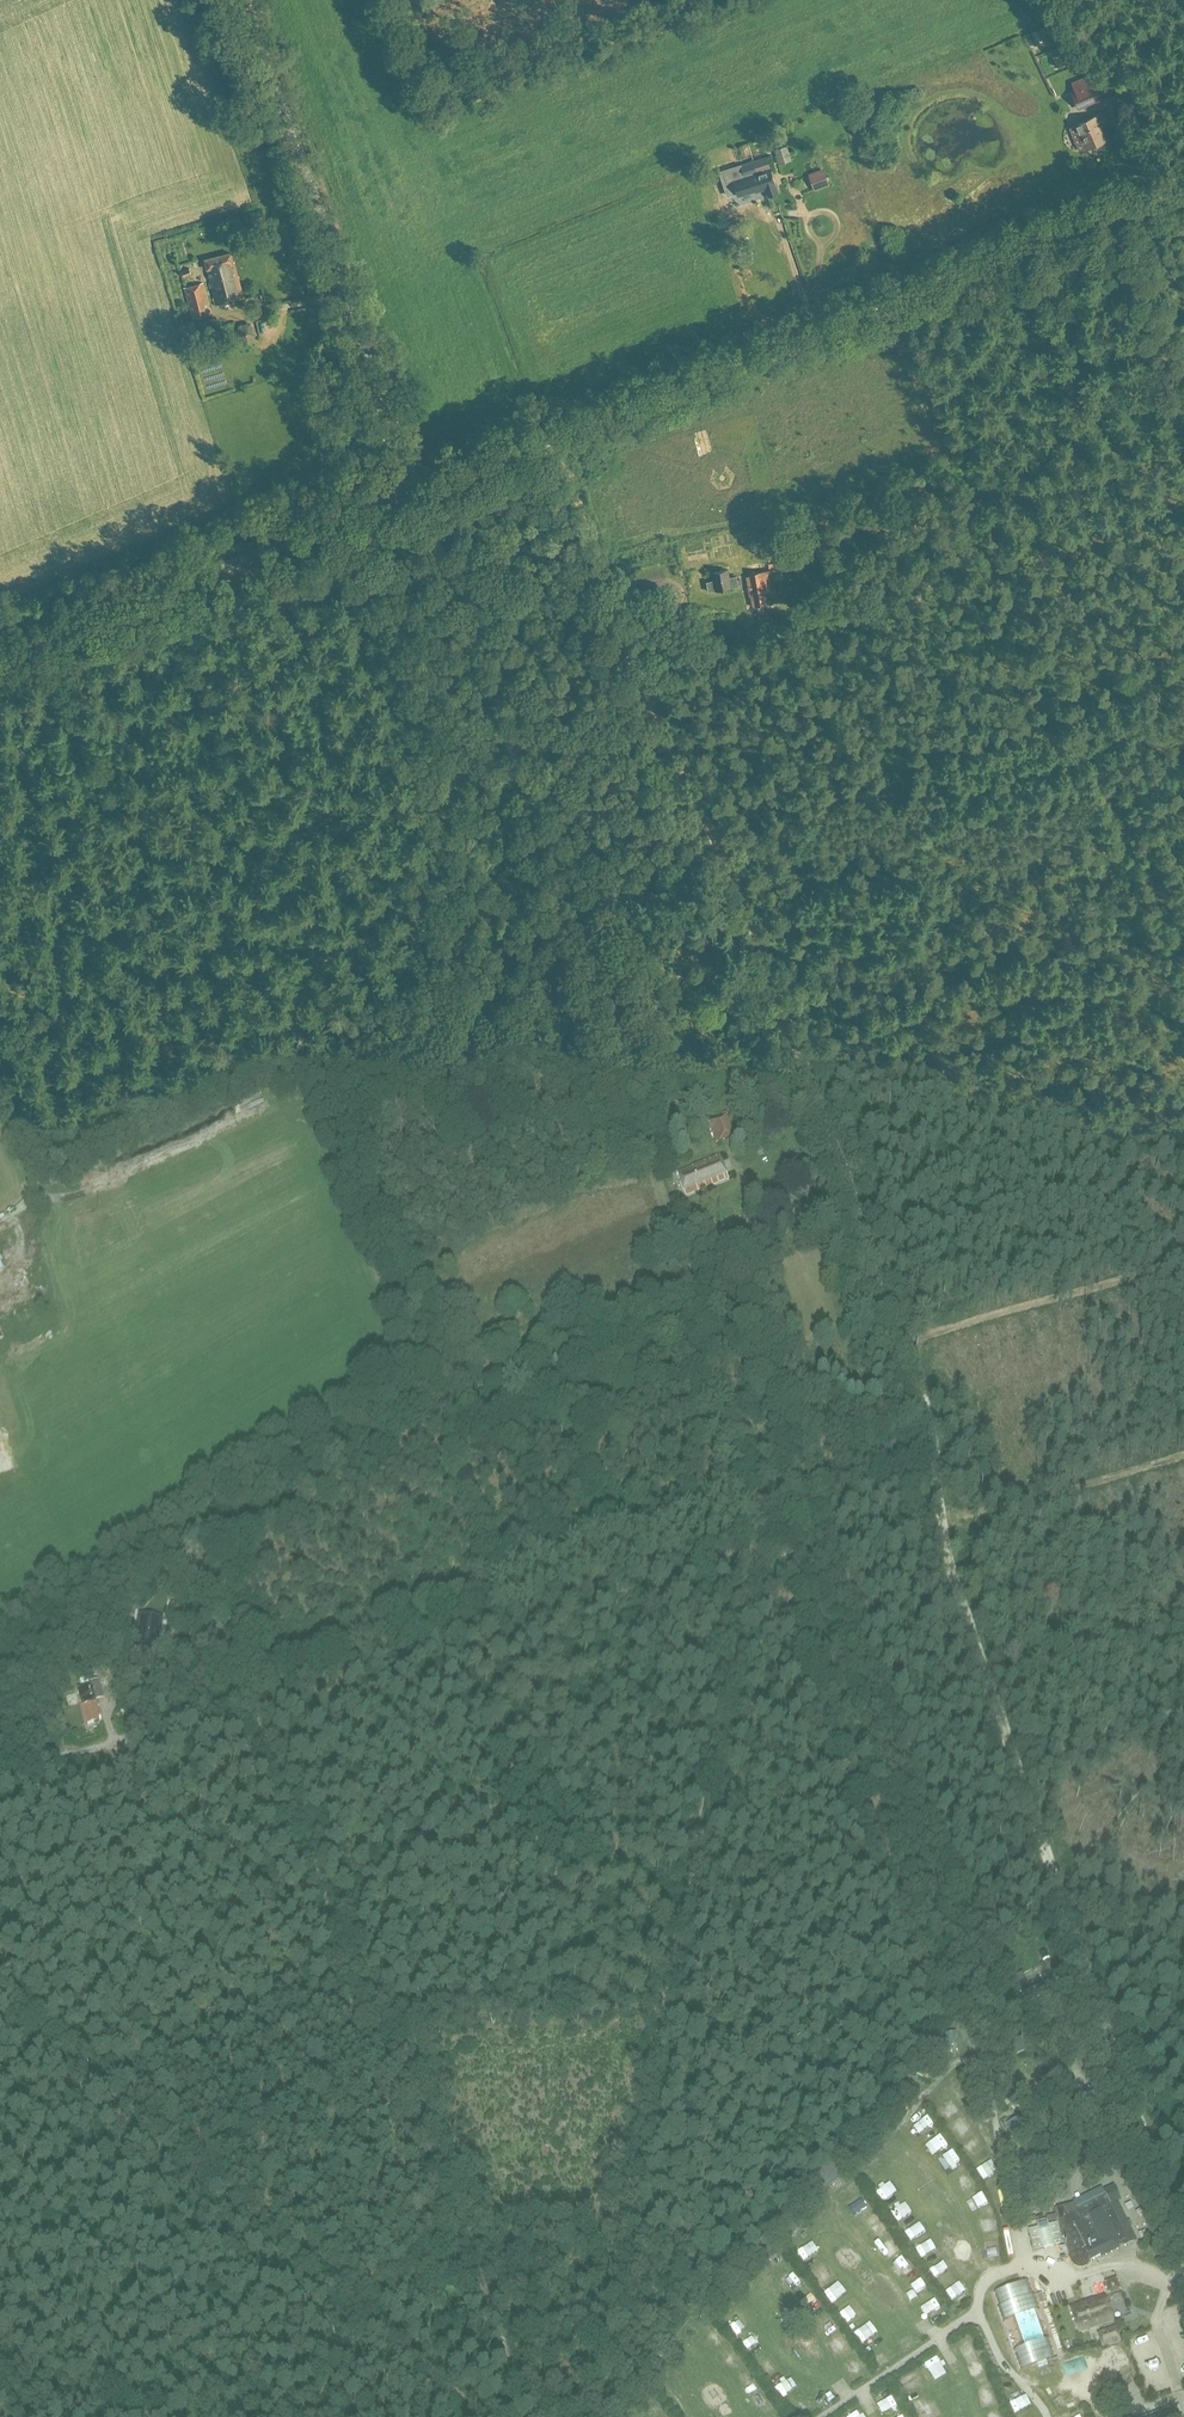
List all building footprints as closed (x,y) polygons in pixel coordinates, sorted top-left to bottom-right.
[(1032,32),(1037,44),(1045,41),(1041,29),(1032,32)] [(1073,68),(1077,78),(1069,81),(1072,90),(1095,82),(1088,63),(1073,68)] [(1072,93),(1079,107),(1114,92),(1108,77),(1072,93)] [(1107,139),(1104,133),(1101,125),(1117,118),(1112,107),(1076,123),(1087,148),(1107,139)] [(739,145),(743,156),(751,153),(748,142),(739,145)] [(775,149),(779,163),(792,159),(787,145),(775,149)] [(768,156),(752,161),(754,167),(756,166),(762,183),(763,183),(765,189),(766,189),(768,196),(779,192),(768,156)] [(754,167),(752,161),(742,164),(746,176),(734,179),(739,195),(755,190),(756,192),(765,189),(763,183),(762,183),(756,166),(754,167)] [(824,168),(810,173),(816,188),(830,183),(824,168)] [(262,216),(252,220),(254,226),(264,222),(262,216)] [(729,224),(734,238),(744,235),(740,221),(729,224)] [(233,263),(230,253),(206,259),(217,304),(243,297),(234,263),(233,263)] [(190,268),(183,270),(185,276),(192,273),(190,268)] [(204,283),(185,288),(193,317),(211,313),(204,283)] [(268,297),(269,303),(282,302),(281,295),(268,297)] [(233,322),(238,340),(255,335),(250,318),(233,322)] [(803,469),(792,474),(795,481),(806,477),(803,469)] [(730,578),(728,569),(713,572),(715,580),(707,582),(709,590),(739,585),(737,577),(730,578)] [(778,601),(772,569),(750,573),(750,575),(746,576),(750,594),(753,606),(778,601)] [(725,1117),(709,1123),(716,1143),(733,1137),(725,1117)] [(678,1172),(687,1196),(728,1179),(719,1156),(678,1172)] [(185,1608),(170,1606),(169,1614),(184,1616),(185,1608)] [(139,1614),(136,1640),(156,1643),(157,1634),(160,1635),(163,1617),(139,1614)] [(103,1696),(98,1679),(90,1681),(91,1683),(78,1687),(88,1724),(101,1720),(98,1712),(101,1712),(97,1698),(103,1696)] [(40,1693),(47,1690),(45,1686),(43,1683),(38,1685),(39,1688),(38,1689),(40,1693)] [(85,1738),(98,1734),(96,1726),(83,1731),(85,1738)] [(972,2011),(975,2016),(984,2011),(981,2006),(978,2001),(968,2006),(971,2011),(972,2011)] [(994,2047),(999,2037),(989,2031),(983,2042),(994,2047)] [(957,2036),(956,2032),(945,2034),(946,2039),(948,2039),(949,2046),(950,2046),(957,2045),(956,2037),(957,2036)] [(1008,2043),(1012,2057),(1026,2053),(1022,2039),(1008,2043)] [(923,2076),(930,2063),(924,2061),(919,2070),(917,2074),(923,2076)] [(1008,2069),(1006,2061),(996,2065),(998,2072),(1008,2069)] [(1006,2099),(1012,2105),(1020,2096),(1013,2091),(1006,2099)] [(893,2092),(888,2098),(900,2107),(904,2101),(893,2092)] [(879,2105),(874,2111),(884,2122),(890,2117),(879,2105)] [(1006,2124),(1016,2144),(1035,2135),(1025,2115),(1006,2124)] [(920,2132),(931,2124),(926,2116),(915,2124),(920,2132)] [(867,2117),(858,2126),(874,2142),(883,2133),(867,2117)] [(845,2140),(838,2158),(857,2164),(863,2147),(845,2140)] [(1049,2157),(1030,2156),(1029,2173),(1048,2174),(1049,2157)] [(843,2178),(831,2163),(818,2173),(829,2188),(843,2178)] [(808,2187),(803,2195),(811,2201),(816,2193),(808,2187)] [(1090,2260),(1091,2259),(1128,2240),(1110,2203),(1115,2201),(1109,2190),(1076,2207),(1073,2202),(1057,2206),(1069,2255),(1070,2259),(1071,2262),(1073,2264),(1077,2267),(1081,2268),(1085,2266),(1088,2265),(1090,2262),(1090,2260)] [(974,2203),(977,2209),(986,2206),(983,2200),(974,2203)] [(778,2216),(770,2230),(776,2233),(777,2231),(791,2239),(798,2226),(778,2216)] [(1054,2244),(1062,2242),(1057,2222),(1048,2224),(1048,2226),(1039,2228),(1039,2227),(1030,2229),(1035,2249),(1044,2247),(1045,2252),(1055,2250),(1054,2244)] [(997,2241),(985,2243),(987,2257),(999,2255),(997,2241)] [(769,2243),(761,2249),(767,2258),(776,2253),(769,2243)] [(927,2272),(935,2281),(945,2274),(938,2264),(927,2272)] [(739,2269),(734,2277),(746,2286),(752,2278),(739,2269)] [(1104,2281),(1109,2295),(1122,2290),(1117,2276),(1104,2281)] [(730,2288),(721,2299),(726,2303),(734,2292),(730,2288)] [(1045,2302),(1042,2293),(1036,2295),(1040,2304),(1045,2302)] [(1114,2320),(1105,2294),(1070,2307),(1079,2332),(1114,2320)] [(1121,2339),(1117,2329),(1116,2325),(1097,2332),(1102,2348),(1122,2341),(1121,2339)] [(965,2359),(969,2370),(981,2365),(977,2354),(965,2359)] [(932,2355),(920,2361),(924,2372),(936,2367),(932,2355)] [(919,2378),(912,2367),(897,2376),(904,2388),(919,2378)] [(735,2374),(739,2383),(749,2378),(746,2370),(735,2374)] [(975,2383),(980,2396),(991,2391),(986,2378),(975,2383)] [(825,2402),(834,2396),(826,2386),(818,2392),(825,2402)] [(877,2405),(890,2400),(885,2387),(872,2392),(877,2405)] [(756,2406),(766,2400),(761,2390),(750,2396),(756,2406)] [(798,2394),(791,2413),(801,2416),(808,2398),(798,2394)] [(1007,2407),(1014,2404),(1011,2394),(1004,2396),(1007,2407)] [(914,2416),(925,2411),(920,2399),(909,2404),(914,2416)] [(987,2416),(997,2416),(1001,2416),(996,2404),(983,2409),(987,2416)] [(1142,2416),(1178,2416),(1173,2405),(1142,2416)] [(853,2408),(841,2414),(843,2416),(858,2416),(853,2408)]
